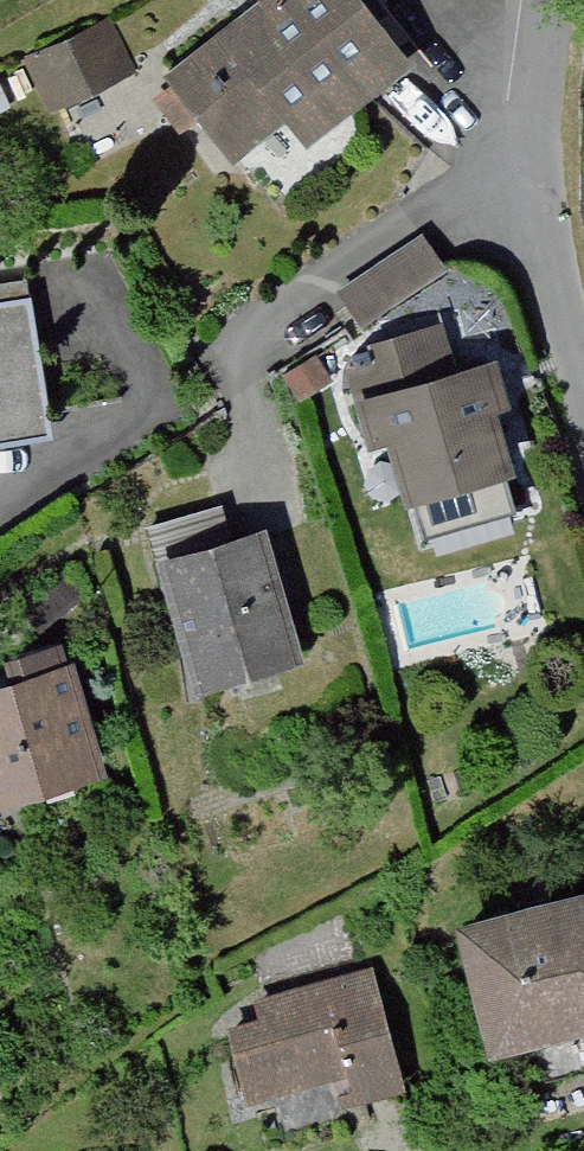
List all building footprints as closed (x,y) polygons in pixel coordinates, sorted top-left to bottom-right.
[(215,155),(266,116),(292,150),(407,63),(359,0),(239,0),(247,10),(157,78),(215,155)] [(14,67),(36,118),(126,80),(103,28),(14,67)] [(325,298),(341,323),(428,269),(412,243),(325,298)] [(0,303),(0,443),(41,437),(18,300),(0,303)] [(363,457),(380,523),(492,493),(470,410),(481,407),(470,366),(438,375),(426,334),(321,361),(332,403),(347,461),(363,457)] [(299,366),(267,383),(281,408),(313,391),(299,366)] [(165,689),(272,662),(241,535),(134,562),(165,689)] [(79,604),(51,573),(0,621),(0,635),(22,658),(79,604)] [(87,779),(50,666),(0,682),(0,806),(87,779)] [(429,930),(460,1062),(583,1033),(583,894),(429,930)] [(357,974),(251,1000),(255,1016),(201,1029),(221,1112),(327,1087),(333,1114),(388,1101),(357,974)]
